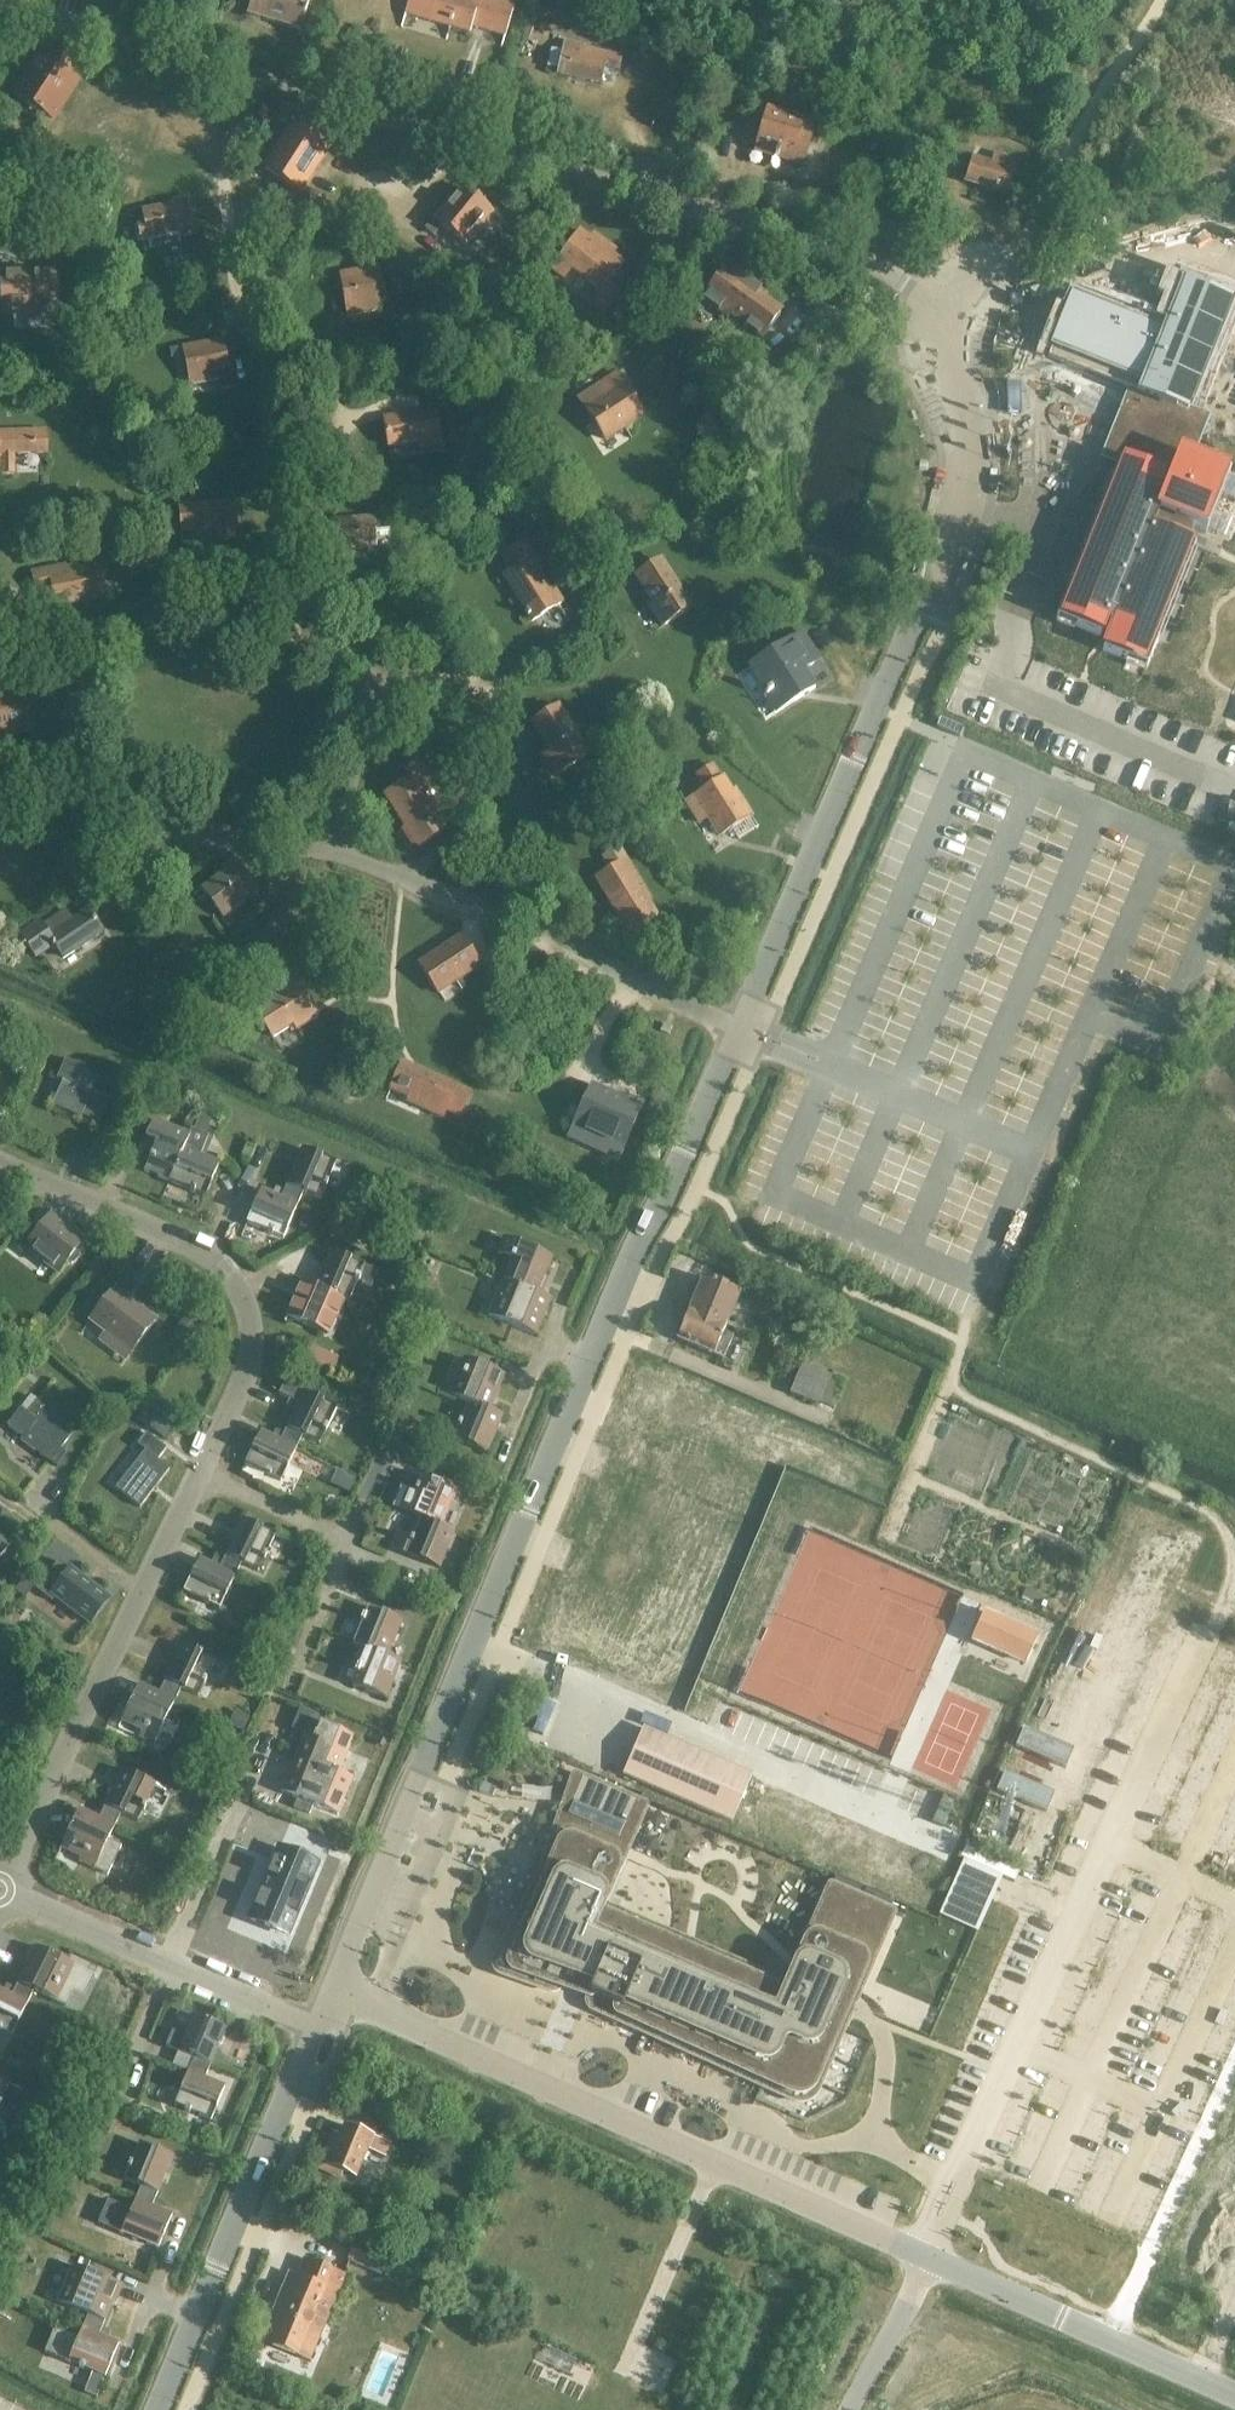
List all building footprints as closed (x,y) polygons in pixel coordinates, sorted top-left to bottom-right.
[(247,15),(300,31),(309,0),(252,0),(247,15)] [(516,2),(509,0),(408,0),(400,27),(402,28),(405,15),(449,28),(445,40),(446,40),(450,28),(469,34),(471,27),(504,37),(500,49),(502,49),(516,2)] [(622,58),(582,49),(582,47),(565,43),(558,75),(600,85),(604,68),(619,72),(622,58)] [(53,120),(80,78),(42,54),(16,95),(53,120)] [(811,137),(799,133),(803,120),(767,109),(754,153),(774,159),(774,160),(777,161),(778,160),(802,167),(811,137)] [(300,193),(328,150),(304,134),(276,177),(300,193)] [(1007,195),(1016,165),(1003,161),(1000,168),(974,160),(966,183),(1007,195)] [(435,219),(462,241),(466,245),(491,215),(459,188),(451,199),(449,197),(442,206),(444,208),(435,219)] [(179,239),(196,236),(190,200),(173,203),(174,207),(141,213),(143,223),(137,224),(140,242),(179,235),(179,239)] [(579,233),(555,264),(551,271),(562,279),(570,268),(601,291),(591,305),(603,314),(618,293),(607,285),(622,265),(579,233)] [(357,307),(386,302),(379,268),(339,276),(347,315),(358,313),(357,307)] [(753,288),(727,268),(724,272),(721,270),(717,276),(720,279),(711,291),(713,292),(705,302),(728,320),(731,316),(761,339),(773,324),(775,327),(780,320),(777,318),(780,314),(763,301),(765,297),(753,288)] [(0,274),(0,296),(4,296),(4,317),(60,316),(59,273),(0,274)] [(1054,360),(1142,395),(1141,396),(1156,401),(1154,406),(1167,412),(1169,407),(1174,409),(1174,408),(1189,369),(1213,311),(1203,307),(1172,295),(1158,331),(1105,310),(1101,321),(1083,314),(1078,327),(1075,325),(1070,337),(1073,338),(1069,350),(1060,346),(1054,360)] [(220,383),(220,385),(222,395),(232,393),(224,344),(184,351),(190,389),(220,383)] [(605,442),(643,418),(615,375),(578,399),(605,442)] [(1174,409),(1169,407),(1167,412),(1154,406),(1156,401),(1144,396),(1118,461),(1113,475),(1119,477),(1085,563),(1076,585),(1070,582),(1068,586),(1057,614),(1077,622),(1075,626),(1083,629),(1087,619),(1110,628),(1101,650),(1126,660),(1128,655),(1135,658),(1148,663),(1157,638),(1151,636),(1194,528),(1203,532),(1225,477),(1226,475),(1180,457),(1196,416),(1174,408),(1174,409)] [(419,447),(441,444),(436,413),(406,419),(405,416),(383,419),(387,447),(418,442),(419,447)] [(47,455),(46,432),(0,434),(0,460),(1,460),(2,477),(14,476),(14,456),(47,455)] [(187,533),(217,531),(217,541),(233,540),(231,505),(186,508),(187,533)] [(346,549),(374,547),(373,520),(331,522),(331,533),(309,534),(310,556),(346,554),(346,549)] [(503,576),(532,623),(564,604),(555,589),(549,593),(537,573),(542,569),(526,543),(502,558),(511,572),(503,576)] [(662,628),(690,610),(660,562),(636,578),(652,604),(648,607),(662,628)] [(41,570),(42,574),(34,576),(37,592),(53,589),(57,606),(103,598),(100,582),(104,581),(101,567),(80,571),(79,563),(72,565),(73,567),(68,568),(68,565),(41,570)] [(796,662),(807,655),(806,653),(803,655),(795,642),(797,641),(796,638),(754,665),(772,693),(764,698),(765,700),(768,698),(777,711),(774,713),(775,715),(814,690),(796,662)] [(11,693),(0,695),(0,738),(31,732),(27,710),(36,708),(33,689),(11,693)] [(559,774),(589,754),(557,707),(534,724),(551,752),(547,754),(559,774)] [(941,721),(937,729),(959,738),(963,730),(941,721)] [(418,848),(445,832),(422,797),(434,789),(418,762),(405,771),(411,781),(385,795),(418,848)] [(697,776),(705,791),(686,803),(699,825),(708,819),(719,837),(750,818),(739,799),(735,801),(722,781),(713,767),(697,776)] [(596,879),(610,903),(629,933),(642,925),(643,926),(648,923),(647,922),(655,916),(641,893),(643,891),(618,849),(603,858),(610,870),(596,879)] [(223,919),(257,894),(234,861),(224,868),(226,871),(201,889),(223,919)] [(33,958),(53,945),(63,959),(102,933),(87,911),(71,922),(64,912),(41,927),(38,923),(18,936),(33,958)] [(438,996),(480,967),(461,938),(419,966),(438,996)] [(296,1031),(318,1018),(294,980),(277,991),(280,996),(255,1012),(271,1040),(293,1026),(296,1031)] [(80,1119),(81,1116),(99,1124),(110,1099),(92,1091),(96,1081),(81,1075),(84,1068),(65,1060),(56,1079),(62,1081),(51,1106),(80,1119)] [(459,1117),(469,1093),(402,1063),(390,1091),(422,1105),(420,1109),(442,1119),(446,1111),(459,1117)] [(590,1087),(572,1129),(575,1130),(604,1142),(600,1152),(617,1159),(639,1109),(639,1108),(637,1107),(590,1087)] [(183,1149),(191,1130),(190,1129),(188,1135),(152,1120),(138,1154),(174,1169),(183,1149)] [(219,1164),(200,1156),(208,1137),(191,1130),(183,1149),(174,1169),(168,1182),(204,1197),(219,1164)] [(301,1149),(283,1192),(299,1199),(302,1192),(319,1200),(335,1163),(301,1149)] [(299,1199),(283,1192),(280,1199),(260,1190),(246,1224),(282,1239),(299,1199)] [(50,1216),(31,1240),(26,1248),(59,1274),(66,1263),(71,1264),(76,1261),(78,1256),(76,1251),(83,1241),(50,1216)] [(502,1281),(516,1287),(516,1286),(536,1294),(551,1258),(503,1239),(497,1254),(511,1260),(502,1281)] [(330,1252),(315,1287),(315,1288),(335,1296),(334,1297),(348,1303),(357,1282),(370,1288),(377,1272),(330,1252)] [(704,1279),(691,1311),(726,1325),(739,1294),(704,1279)] [(315,1288),(315,1287),(302,1281),(286,1318),(319,1332),(334,1297),(335,1296),(315,1288)] [(516,1286),(516,1287),(502,1281),(488,1317),(534,1336),(550,1299),(536,1294),(516,1286)] [(114,1289),(95,1314),(110,1325),(104,1332),(130,1353),(155,1321),(114,1289)] [(783,1313),(787,1305),(761,1293),(757,1301),(783,1313)] [(726,1325),(691,1311),(678,1340),(722,1360),(733,1336),(723,1332),(726,1325)] [(454,1398),(467,1404),(468,1403),(488,1411),(503,1375),(469,1361),(454,1398)] [(843,1382),(829,1376),(802,1364),(789,1394),(831,1411),(843,1382)] [(297,1404),(283,1435),(299,1442),(302,1436),(318,1444),(336,1408),(283,1383),(278,1394),(297,1404)] [(71,1435),(64,1430),(68,1426),(35,1401),(25,1414),(20,1410),(7,1426),(22,1438),(20,1441),(50,1463),(71,1435)] [(468,1403),(467,1404),(453,1439),(486,1453),(501,1416),(488,1411),(468,1403)] [(283,1435),(279,1441),(260,1432),(244,1465),(280,1482),(299,1442),(283,1435)] [(139,1508),(169,1470),(157,1461),(166,1449),(145,1434),(136,1445),(144,1452),(115,1489),(139,1508)] [(440,1528),(440,1527),(455,1492),(421,1478),(417,1488),(416,1488),(414,1492),(409,1490),(400,1511),(405,1513),(405,1514),(419,1520),(420,1519),(440,1528)] [(420,1519),(419,1520),(405,1555),(438,1569),(453,1532),(440,1527),(440,1528),(420,1519)] [(242,1520),(221,1562),(238,1570),(241,1563),(257,1571),(275,1536),(242,1520)] [(9,1545),(0,1537),(0,1557),(9,1545)] [(238,1570),(221,1562),(218,1569),(199,1559),(183,1592),(219,1609),(238,1570)] [(108,1599),(70,1570),(69,1571),(58,1562),(36,1590),(51,1602),(55,1597),(89,1624),(108,1599)] [(386,1657),(387,1657),(401,1621),(368,1607),(352,1644),(359,1647),(360,1646),(386,1657)] [(884,1678),(907,1624),(880,1612),(856,1667),(884,1678)] [(182,1645),(161,1687),(177,1695),(181,1688),(197,1696),(214,1661),(182,1645)] [(360,1646),(359,1647),(351,1668),(356,1670),(355,1674),(356,1674),(351,1685),(385,1699),(400,1662),(387,1657),(386,1657),(360,1646)] [(177,1695),(161,1687),(158,1694),(138,1684),(123,1717),(143,1727),(138,1738),(153,1745),(177,1695)] [(305,1734),(296,1757),(318,1766),(338,1774),(338,1773),(353,1738),(320,1724),(314,1738),(305,1734)] [(731,1822),(751,1776),(642,1728),(622,1775),(731,1822)] [(352,1779),(338,1773),(338,1774),(318,1766),(296,1757),(281,1793),(337,1816),(352,1779)] [(121,1770),(101,1812),(117,1820),(120,1813),(137,1821),(154,1785),(121,1770)] [(493,1964),(493,1965),(493,1966),(493,1967),(494,1968),(494,1969),(494,1970),(495,1970),(495,1971),(496,1972),(497,1973),(498,1973),(498,1974),(499,1974),(507,1977),(547,1991),(548,1992),(549,1992),(550,1992),(551,1992),(552,1992),(553,1992),(554,1992),(555,1991),(556,1991),(557,1990),(558,1990),(558,1989),(559,1988),(560,1988),(560,1987),(562,1984),(588,1995),(587,1998),(587,1999),(586,2000),(586,2001),(586,2002),(586,2003),(587,2004),(587,2005),(587,2006),(588,2006),(588,2007),(589,2008),(590,2009),(591,2010),(593,2011),(646,2035),(683,2052),(787,2099),(791,2101),(793,2101),(795,2102),(797,2102),(798,2102),(800,2102),(802,2102),(803,2102),(805,2101),(806,2101),(808,2100),(809,2099),(811,2098),(812,2097),(813,2096),(814,2095),(815,2094),(816,2092),(817,2091),(842,2033),(842,2031),(843,2030),(843,2029),(843,2028),(843,2027),(843,2026),(843,2025),(842,2024),(842,2023),(841,2022),(840,2021),(840,2020),(839,2020),(839,2019),(838,2019),(837,2018),(836,2018),(847,1991),(848,1992),(849,1992),(850,1992),(851,1993),(852,1993),(853,1993),(854,1993),(855,1992),(856,1992),(857,1991),(858,1991),(859,1990),(860,1989),(861,1988),(861,1987),(862,1986),(863,1983),(865,1978),(894,1913),(884,1909),(888,1900),(835,1877),(831,1886),(829,1885),(818,1912),(824,1915),(816,1934),(830,1940),(822,1958),(808,1952),(800,1971),(806,1973),(794,2000),(674,1948),(674,1949),(596,1915),(592,1914),(600,1896),(608,1875),(631,1822),(638,1807),(638,1805),(577,1778),(573,1777),(567,1795),(544,1861),(553,1865),(547,1879),(546,1879),(545,1879),(544,1879),(543,1879),(542,1879),(541,1879),(540,1879),(539,1880),(538,1880),(537,1881),(536,1882),(535,1883),(535,1884),(499,1952),(498,1952),(495,1958),(494,1961),(494,1962),(493,1962),(493,1963),(493,1964)] [(117,1820),(101,1812),(98,1819),(78,1809),(63,1842),(83,1852),(78,1862),(107,1875),(116,1856),(103,1850),(117,1820)] [(327,1843),(306,1835),(293,1865),(288,1863),(293,1850),(262,1837),(244,1880),(258,1886),(242,1924),(244,1924),(241,1933),(274,1947),(277,1938),(280,1939),(293,1907),(299,1909),(327,1843)] [(35,1947),(14,1989),(30,1997),(33,1991),(65,2006),(82,1971),(74,1966),(35,1947)] [(11,2036),(30,1997),(14,1989),(11,1996),(0,1990),(0,2031),(11,2036)] [(187,2072),(190,2065),(207,2072),(225,2029),(191,2015),(183,2036),(171,2031),(165,2047),(177,2052),(172,2065),(187,2072)] [(190,2065),(187,2072),(174,2105),(210,2120),(224,2087),(204,2079),(207,2072),(190,2065)] [(9,2083),(0,2079),(0,2101),(9,2083)] [(4,2125),(12,2110),(0,2104),(0,2123),(4,2125)] [(392,2144),(379,2138),(345,2124),(340,2135),(334,2133),(319,2169),(341,2178),(344,2173),(355,2177),(367,2149),(387,2158),(392,2144)] [(138,2143),(123,2179),(140,2186),(138,2193),(154,2200),(172,2157),(138,2143)] [(107,2199),(97,2224),(121,2233),(158,2249),(171,2215),(151,2207),(154,2200),(138,2193),(131,2209),(107,2199)] [(347,2260),(386,2277),(393,2260),(354,2243),(347,2260)] [(292,2271),(263,2342),(312,2362),(347,2275),(306,2258),(300,2274),(292,2271)] [(87,2315),(85,2321),(101,2328),(111,2304),(114,2305),(117,2297),(114,2296),(119,2285),(72,2265),(57,2302),(87,2315)] [(85,2321),(78,2337),(54,2328),(44,2352),(105,2377),(118,2343),(98,2335),(101,2328),(85,2321)]
